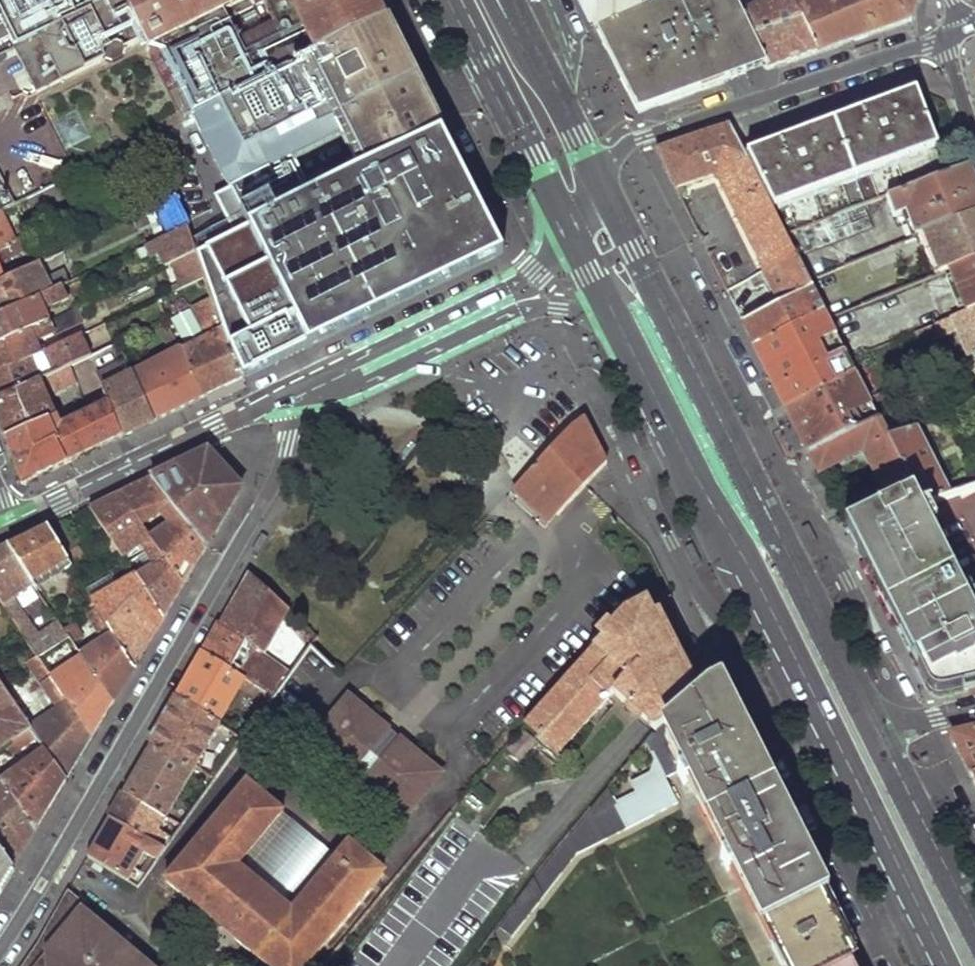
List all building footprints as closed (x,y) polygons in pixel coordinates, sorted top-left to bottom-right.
[(89,13),(100,35),(173,0),(0,0),(0,15),(4,24),(0,26),(0,42),(11,37),(16,47),(89,13)] [(89,13),(16,47),(38,92),(145,41),(149,51),(158,46),(162,55),(192,118),(385,24),(373,0),(262,0),(273,23),(238,41),(225,14),(255,0),(173,0),(100,35),(89,13)] [(597,32),(601,30),(662,0),(581,0),(597,32)] [(766,65),(743,15),(736,0),(662,0),(601,30),(640,108),(753,70),(766,65)] [(768,69),(793,60),(819,51),(792,0),(772,0),(743,15),(766,65),(768,69)] [(912,20),(917,0),(792,0),(819,51),(865,36),(912,20)] [(421,95),(385,24),(192,118),(228,193),(344,137),(362,173),(441,136),(421,95)] [(158,46),(149,51),(162,55),(158,46)] [(0,54),(0,61),(15,54),(12,48),(0,54)] [(744,161),(785,240),(865,207),(887,199),(947,174),(911,94),(897,99),(817,127),(741,153),(744,161)] [(77,111),(52,122),(65,150),(90,138),(77,111)] [(727,122),(657,149),(676,188),(715,173),(744,161),(741,153),(727,122)] [(501,256),(471,195),(441,136),(362,173),(305,199),(196,251),(204,276),(210,298),(245,378),(371,317),(501,256)] [(156,137),(139,145),(156,188),(172,180),(156,137)] [(785,240),(744,161),(715,173),(764,270),(793,255),(785,240)] [(974,212),(974,184),(968,167),(947,174),(887,199),(895,218),(906,215),(914,238),(974,212)] [(176,190),(172,180),(156,188),(163,204),(179,197),(176,190)] [(7,197),(0,200),(0,208),(10,204),(7,197)] [(163,204),(158,206),(168,236),(188,226),(179,197),(163,204)] [(793,255),(797,263),(875,231),(865,207),(785,240),(793,255)] [(17,239),(4,211),(0,213),(0,247),(17,239)] [(974,260),(974,212),(914,238),(808,285),(822,311),(827,321),(948,271),(974,260)] [(168,236),(151,244),(154,253),(160,251),(167,264),(178,259),(196,251),(188,226),(168,236)] [(6,278),(1,261),(44,241),(40,228),(17,239),(0,247),(0,281),(1,281),(6,278)] [(46,260),(54,255),(50,250),(17,266),(20,272),(37,264),(46,260)] [(196,251),(178,259),(189,283),(204,276),(196,251)] [(48,265),(61,260),(59,253),(54,255),(46,260),(48,265)] [(797,263),(793,255),(764,270),(780,302),(744,322),(756,345),(822,311),(808,285),(797,263)] [(948,271),(966,312),(974,309),(974,260),(948,271)] [(66,284),(72,281),(67,270),(44,280),(37,264),(20,272),(6,278),(1,281),(14,308),(66,284)] [(189,283),(178,288),(188,308),(195,305),(210,298),(204,276),(189,283)] [(0,281),(0,303),(5,313),(14,308),(1,281),(0,281)] [(49,319),(45,308),(66,299),(67,303),(72,301),(66,284),(14,308),(5,313),(0,315),(0,342),(49,319)] [(210,298),(195,305),(209,334),(213,332),(218,345),(199,353),(193,342),(182,348),(203,398),(224,388),(245,378),(210,298)] [(974,355),(974,309),(966,312),(914,333),(919,342),(936,336),(938,339),(950,334),(955,330),(967,358),(974,355)] [(827,321),(822,311),(756,345),(788,410),(855,375),(846,359),(827,321)] [(42,351),(37,338),(60,328),(55,316),(49,319),(0,342),(0,371),(42,351)] [(107,321),(110,328),(121,323),(118,316),(107,321)] [(94,353),(86,340),(110,328),(107,321),(42,351),(0,371),(0,398),(39,379),(75,362),(94,353)] [(213,332),(209,334),(193,342),(199,353),(218,345),(213,332)] [(134,372),(154,421),(178,410),(203,398),(182,348),(134,372)] [(54,414),(43,386),(50,382),(52,390),(78,378),(77,374),(75,362),(39,379),(0,398),(0,416),(7,438),(47,419),(54,414)] [(154,421),(134,372),(106,388),(109,399),(122,437),(138,429),(154,421)] [(867,397),(855,375),(788,410),(810,454),(854,431),(847,416),(870,403),(867,397)] [(49,423),(47,419),(7,438),(13,454),(23,484),(45,474),(103,446),(122,437),(109,399),(93,406),(88,413),(60,426),(62,432),(55,435),(49,423)] [(585,418),(523,481),(558,516),(585,487),(607,463),(585,418)] [(60,426),(58,419),(49,423),(55,435),(62,432),(60,426)] [(854,431),(810,454),(820,474),(863,452),(888,502),(913,489),(888,439),(878,419),(854,431)] [(916,429),(888,439),(913,489),(920,502),(948,492),(916,429)] [(149,479),(205,550),(242,489),(207,452),(178,465),(149,479)] [(118,494),(140,525),(155,516),(158,520),(161,517),(167,524),(148,536),(184,585),(205,550),(149,479),(132,487),(118,494)] [(523,481),(514,489),(552,523),(558,516),(523,481)] [(845,523),(913,660),(929,691),(941,695),(969,689),(974,687),(974,589),(964,594),(919,502),(920,502),(913,489),(888,502),(845,523)] [(86,510),(120,557),(137,546),(151,568),(136,578),(165,617),(184,585),(148,536),(140,525),(118,494),(102,502),(86,510)] [(7,547),(31,583),(60,564),(65,570),(71,566),(62,551),(48,528),(26,538),(7,547)] [(251,550),(258,553),(267,536),(260,533),(251,550)] [(693,565),(700,561),(691,544),(684,548),(693,565)] [(4,607),(33,586),(31,583),(7,547),(0,551),(0,601),(4,607)] [(62,551),(71,566),(77,562),(68,547),(62,551)] [(125,563),(133,574),(137,571),(130,560),(125,563)] [(60,564),(31,583),(33,586),(36,589),(65,570),(60,564)] [(136,578),(133,574),(91,599),(98,609),(106,622),(112,631),(135,668),(165,617),(136,578)] [(242,639),(258,648),(286,609),(250,575),(224,618),(246,632),(242,639)] [(627,615),(525,725),(540,738),(556,754),(611,696),(613,693),(648,726),(656,732),(692,700),(688,693),(661,638),(646,605),(627,615)] [(98,609),(87,615),(96,629),(106,622),(98,609)] [(63,630),(58,622),(37,637),(33,632),(42,626),(34,614),(17,625),(22,633),(37,655),(39,658),(69,639),(63,630)] [(204,654),(225,668),(242,639),(246,632),(224,618),(204,654)] [(69,639),(74,645),(82,640),(73,624),(63,630),(69,639)] [(135,668),(112,631),(78,651),(80,655),(113,703),(135,668)] [(313,651),(300,663),(319,684),(332,672),(313,651)] [(177,699),(219,724),(241,688),(269,705),(273,699),(240,677),(225,668),(204,654),(177,699)] [(50,714),(80,759),(93,737),(50,675),(39,658),(37,655),(26,663),(56,709),(50,714)] [(113,703),(80,655),(50,675),(93,737),(113,703)] [(273,699),(286,680),(252,659),(240,677),(273,699)] [(692,700),(656,732),(647,744),(654,759),(652,772),(631,782),(635,792),(615,803),(608,789),(545,864),(497,928),(511,939),(575,855),(678,803),(664,780),(684,768),(784,965),(842,965),(851,962),(854,960),(844,938),(847,936),(828,898),(791,825),(758,759),(718,682),(704,688),(692,700)] [(1,725),(0,726),(0,749),(15,739),(30,728),(11,699),(0,683),(0,723),(1,725)] [(80,759),(50,714),(40,721),(21,693),(11,699),(30,728),(37,738),(43,746),(66,782),(80,759)] [(389,729),(350,695),(307,746),(334,769),(344,758),(359,756),(359,753),(359,742),(379,740),(384,734),(389,729)] [(177,699),(151,745),(194,769),(215,779),(244,739),(227,729),(219,724),(177,699)] [(244,739),(249,732),(233,722),(227,729),(244,739)] [(30,728),(15,739),(22,748),(37,738),(30,728)] [(537,742),(522,728),(505,747),(520,761),(537,742)] [(950,734),(961,755),(971,773),(974,771),(974,728),(950,734)] [(398,745),(384,734),(379,740),(359,742),(359,753),(380,751),(383,773),(394,772),(392,751),(398,745)] [(442,774),(402,740),(398,745),(392,751),(394,772),(383,773),(379,773),(380,788),(370,800),(399,824),(442,774)] [(162,817),(164,818),(194,769),(151,745),(123,794),(162,817)] [(38,829),(66,782),(43,746),(0,776),(5,782),(38,829)] [(5,782),(0,786),(0,850),(14,870),(38,829),(5,782)] [(247,782),(164,878),(267,965),(307,965),(385,875),(348,844),(335,858),(291,910),(238,865),(282,812),(247,782)] [(162,852),(171,840),(154,830),(162,817),(123,794),(109,819),(162,852)] [(335,858),(282,812),(238,865),(291,910),(335,858)] [(109,819),(86,858),(127,881),(145,852),(156,860),(162,852),(109,819)] [(0,850),(0,893),(14,870),(0,850)] [(86,906),(68,891),(64,897),(81,911),(86,906)] [(64,897),(38,943),(22,965),(146,965),(134,956),(139,950),(86,906),(81,911),(64,897)]
